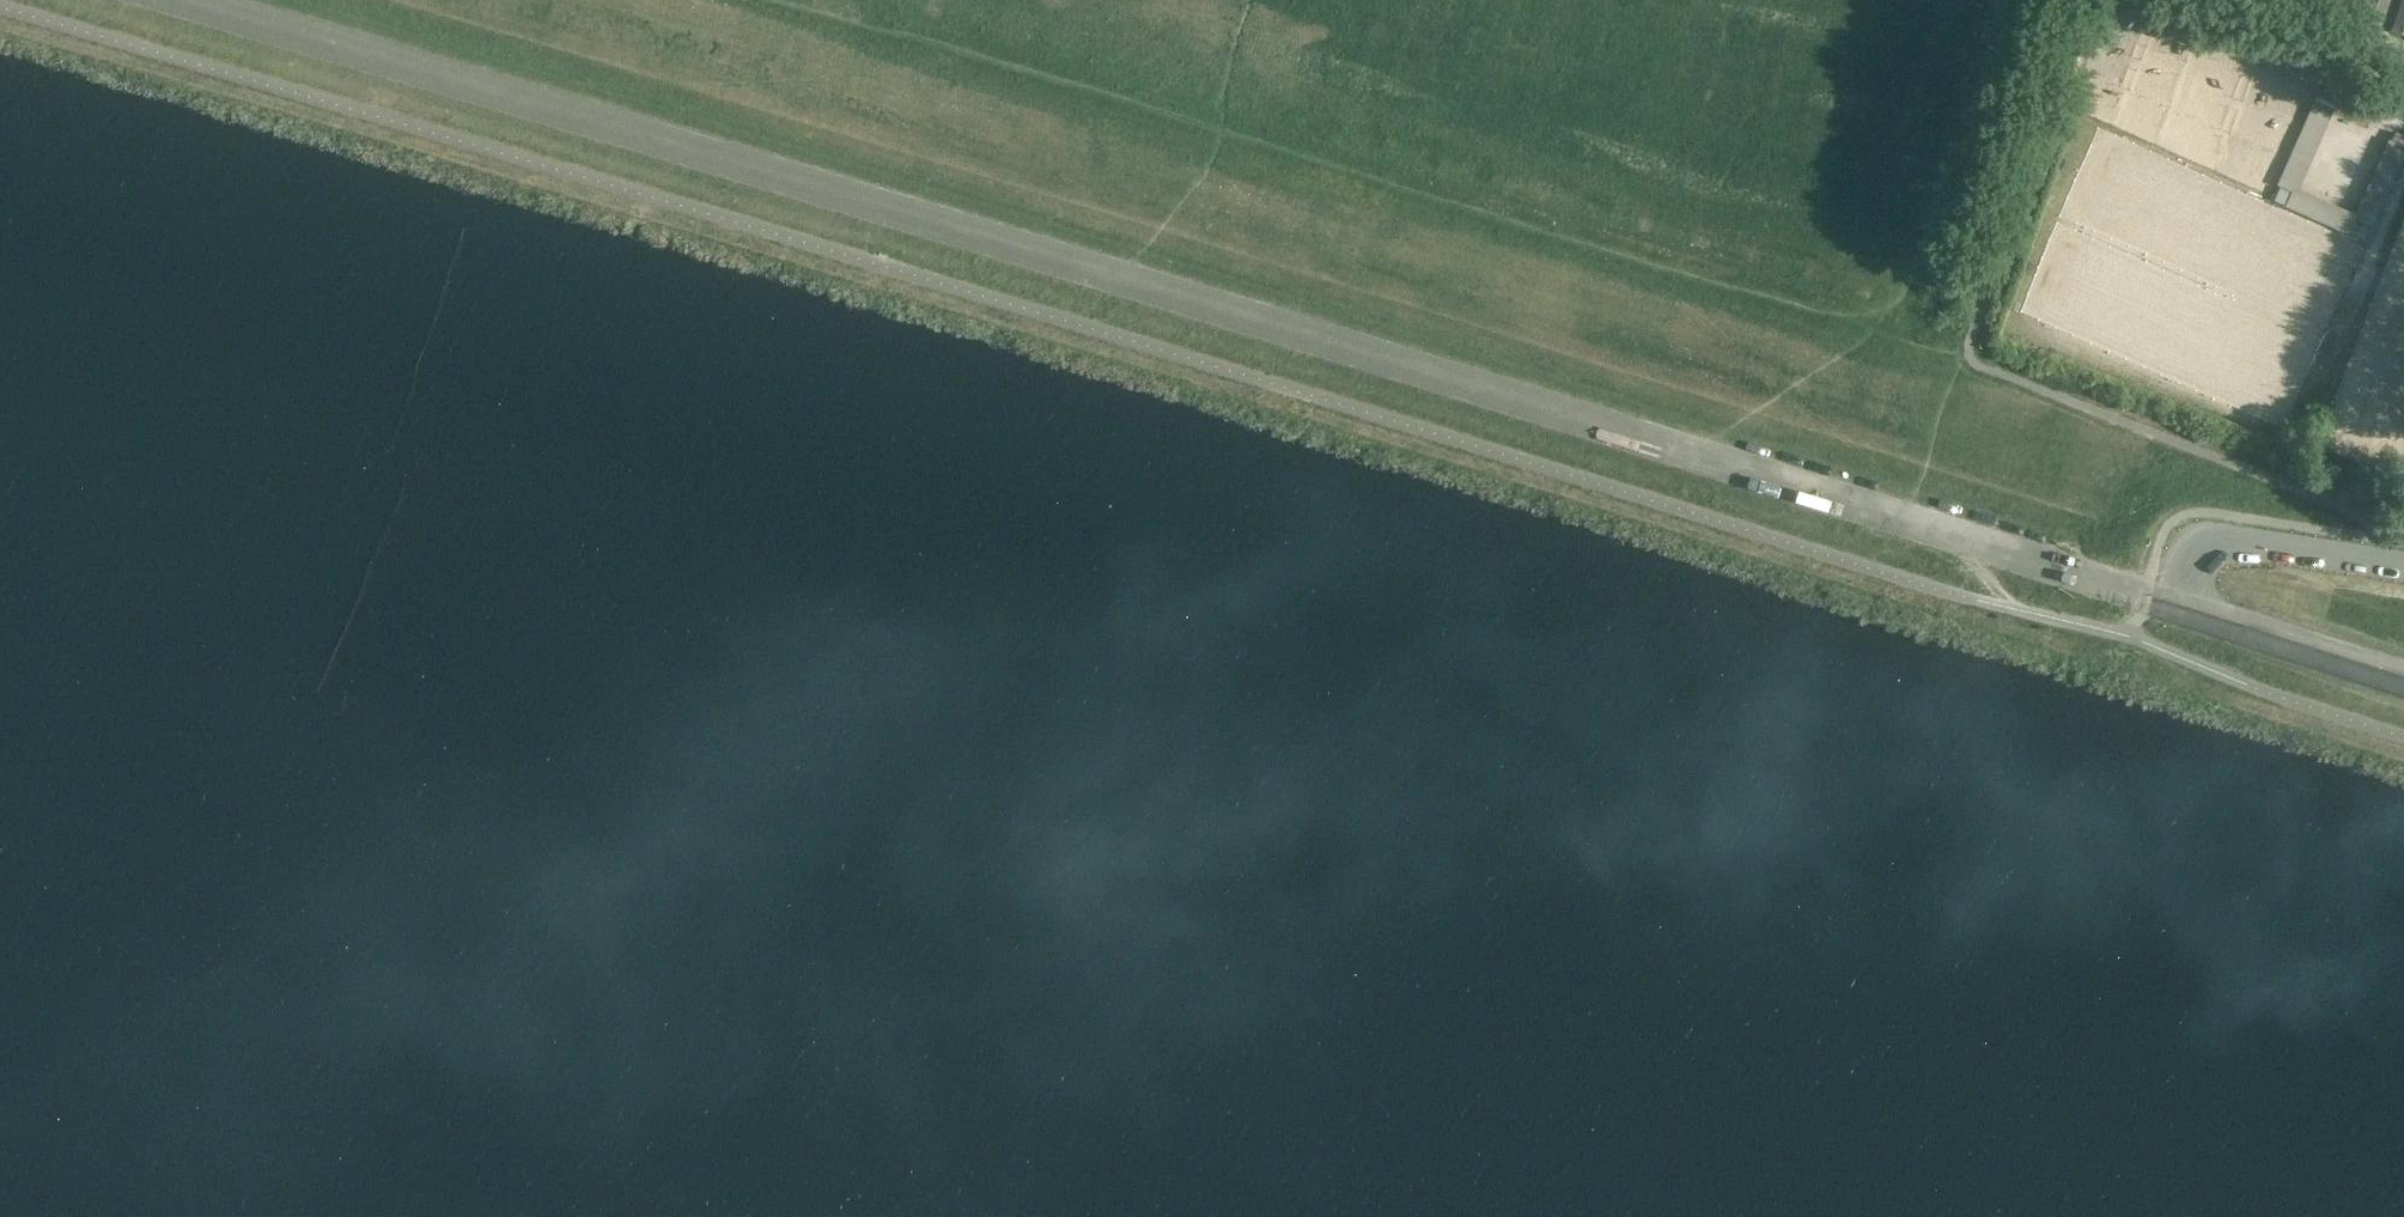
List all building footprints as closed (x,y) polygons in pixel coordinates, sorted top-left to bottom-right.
[(2386,0),(2370,0),(2363,20),(2377,25),(2386,0)]
